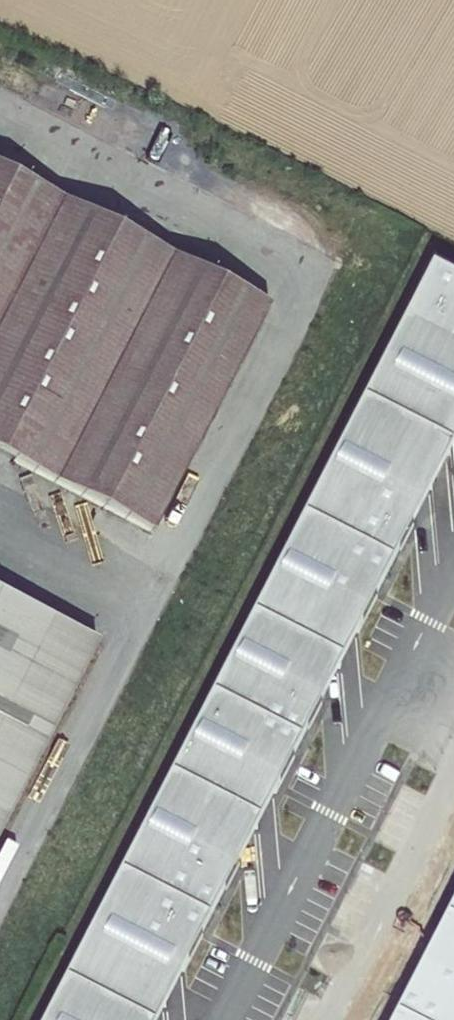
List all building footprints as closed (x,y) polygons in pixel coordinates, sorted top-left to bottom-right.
[(264,306),(0,175),(0,458),(151,533),(264,306)] [(145,1010),(167,1008),(164,974),(185,972),(240,865),(237,831),(259,830),(255,796),(277,794),(323,705),(320,671),(341,669),(338,636),(360,634),(415,527),(411,493),(433,491),(430,458),(451,456),(448,422),(453,421),(453,275),(436,266),(85,948),(97,954),(65,1019),(146,1019),(145,1010)] [(430,458),(433,491),(451,456),(430,458)] [(411,493),(415,527),(433,491),(411,493)] [(104,641),(0,589),(0,852),(104,641)] [(338,636),(341,669),(360,634),(338,636)] [(320,671),(323,705),(341,669),(320,671)] [(255,796),(259,830),(277,794),(255,796)] [(237,831),(240,865),(259,830),(237,831)] [(436,944),(453,933),(453,909),(436,944)] [(436,944),(397,1019),(453,1019),(453,933),(436,944)] [(164,974),(167,1008),(185,972),(164,974)] [(146,1019),(161,1019),(167,1008),(145,1010),(146,1019)]
